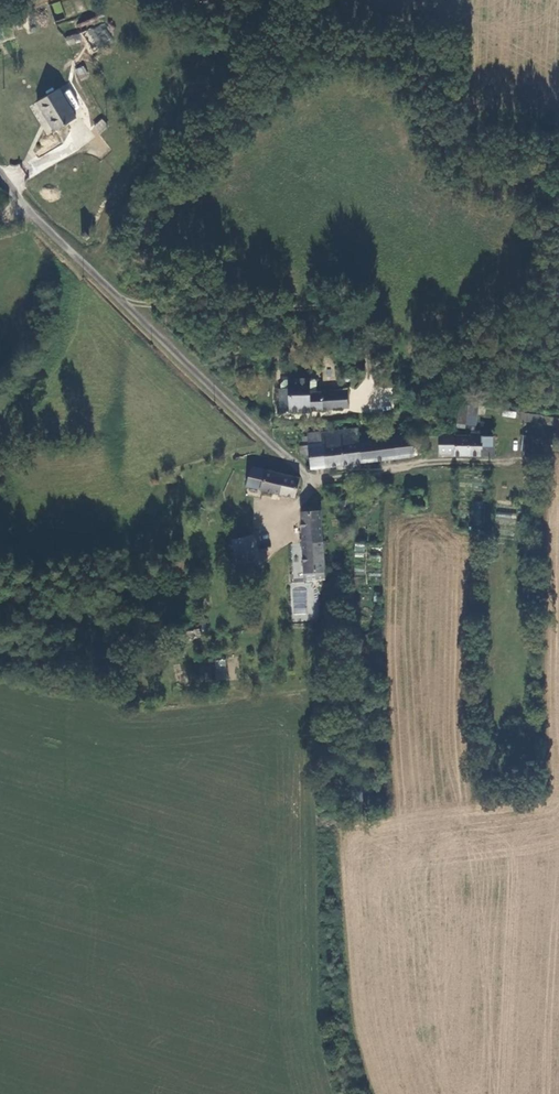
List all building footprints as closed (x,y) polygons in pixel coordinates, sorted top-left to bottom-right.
[(52,5),(56,14),(63,11),(59,1),(52,5)] [(86,32),(96,49),(113,40),(102,22),(86,32)] [(67,43),(80,43),(80,35),(67,35),(67,43)] [(80,80),(89,75),(83,65),(75,69),(80,80)] [(57,132),(78,118),(62,90),(40,104),(57,132)] [(101,119),(93,129),(100,135),(109,126),(101,119)] [(92,235),(87,229),(83,232),(80,234),(85,240),(92,235)] [(310,391),(309,379),(288,380),(288,389),(280,390),(281,411),(324,409),(323,391),(310,391)] [(346,391),(323,391),(324,409),(347,409),(346,391)] [(481,412),(463,405),(457,423),(467,428),(471,419),(477,421),(481,412)] [(313,470),(362,465),(359,442),(358,431),(324,434),(325,446),(310,447),(302,448),(302,456),(311,458),(311,468),(313,470)] [(309,435),(310,447),(325,446),(324,434),(309,435)] [(439,455),(452,454),(452,436),(438,437),(439,455)] [(478,455),(490,454),(490,440),(481,439),(481,436),(478,436),(468,436),(452,436),(452,454),(454,454),(454,457),(478,455)] [(412,460),(411,438),(387,439),(359,442),(362,465),(412,460)] [(296,498),(301,479),(253,468),(253,470),(245,468),(241,485),(296,498)] [(343,503),(340,507),(341,513),(344,514),(348,513),(351,510),(352,506),(349,503),(347,502),(343,503)] [(516,514),(495,513),(495,522),(516,522),(516,514)] [(306,585),(325,584),(325,569),(323,537),(321,514),(303,515),(306,585)] [(253,539),(235,542),(242,570),(246,570),(259,567),(253,539)] [(355,543),(354,556),(363,557),(365,544),(355,543)] [(260,576),(259,567),(246,570),(248,578),(260,576)] [(226,660),(215,660),(215,680),(227,679),(226,660)] [(200,664),(205,683),(217,680),(212,661),(200,664)]
